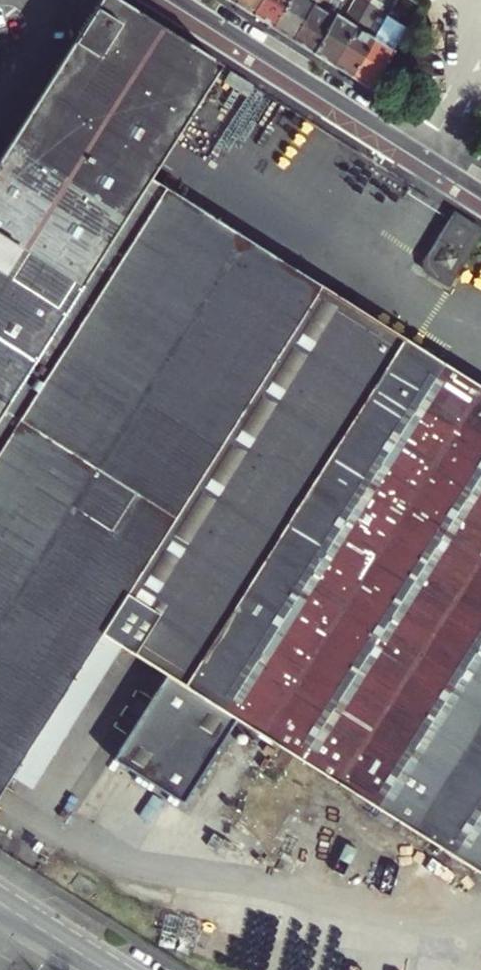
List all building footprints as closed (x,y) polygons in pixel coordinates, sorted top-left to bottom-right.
[(115,0),(105,0),(0,164),(0,809),(107,635),(480,869),(480,384),(153,179),(223,68),(115,0)] [(266,0),(235,0),(234,2),(256,16),(266,0)] [(256,16),(276,29),(293,0),(266,0),(256,16)] [(318,3),(313,0),(293,0),(276,29),(296,42),(318,3)] [(318,3),(296,42),(307,49),(316,54),(336,19),(327,14),(335,0),(320,0),(318,3)] [(370,4),(365,0),(357,0),(345,20),(338,16),(336,19),(316,54),(334,66),(370,4)] [(390,16),(370,4),(334,66),(355,79),(390,16)] [(374,91),(410,29),(390,16),(355,79),(374,91)] [(256,89),(234,75),(227,85),(249,99),(256,89)] [(455,214),(423,264),(426,274),(449,289),(480,237),(480,231),(455,214)] [(271,754),(218,721),(209,735),(188,722),(165,759),(186,772),(170,799),(224,832),(271,754)]
